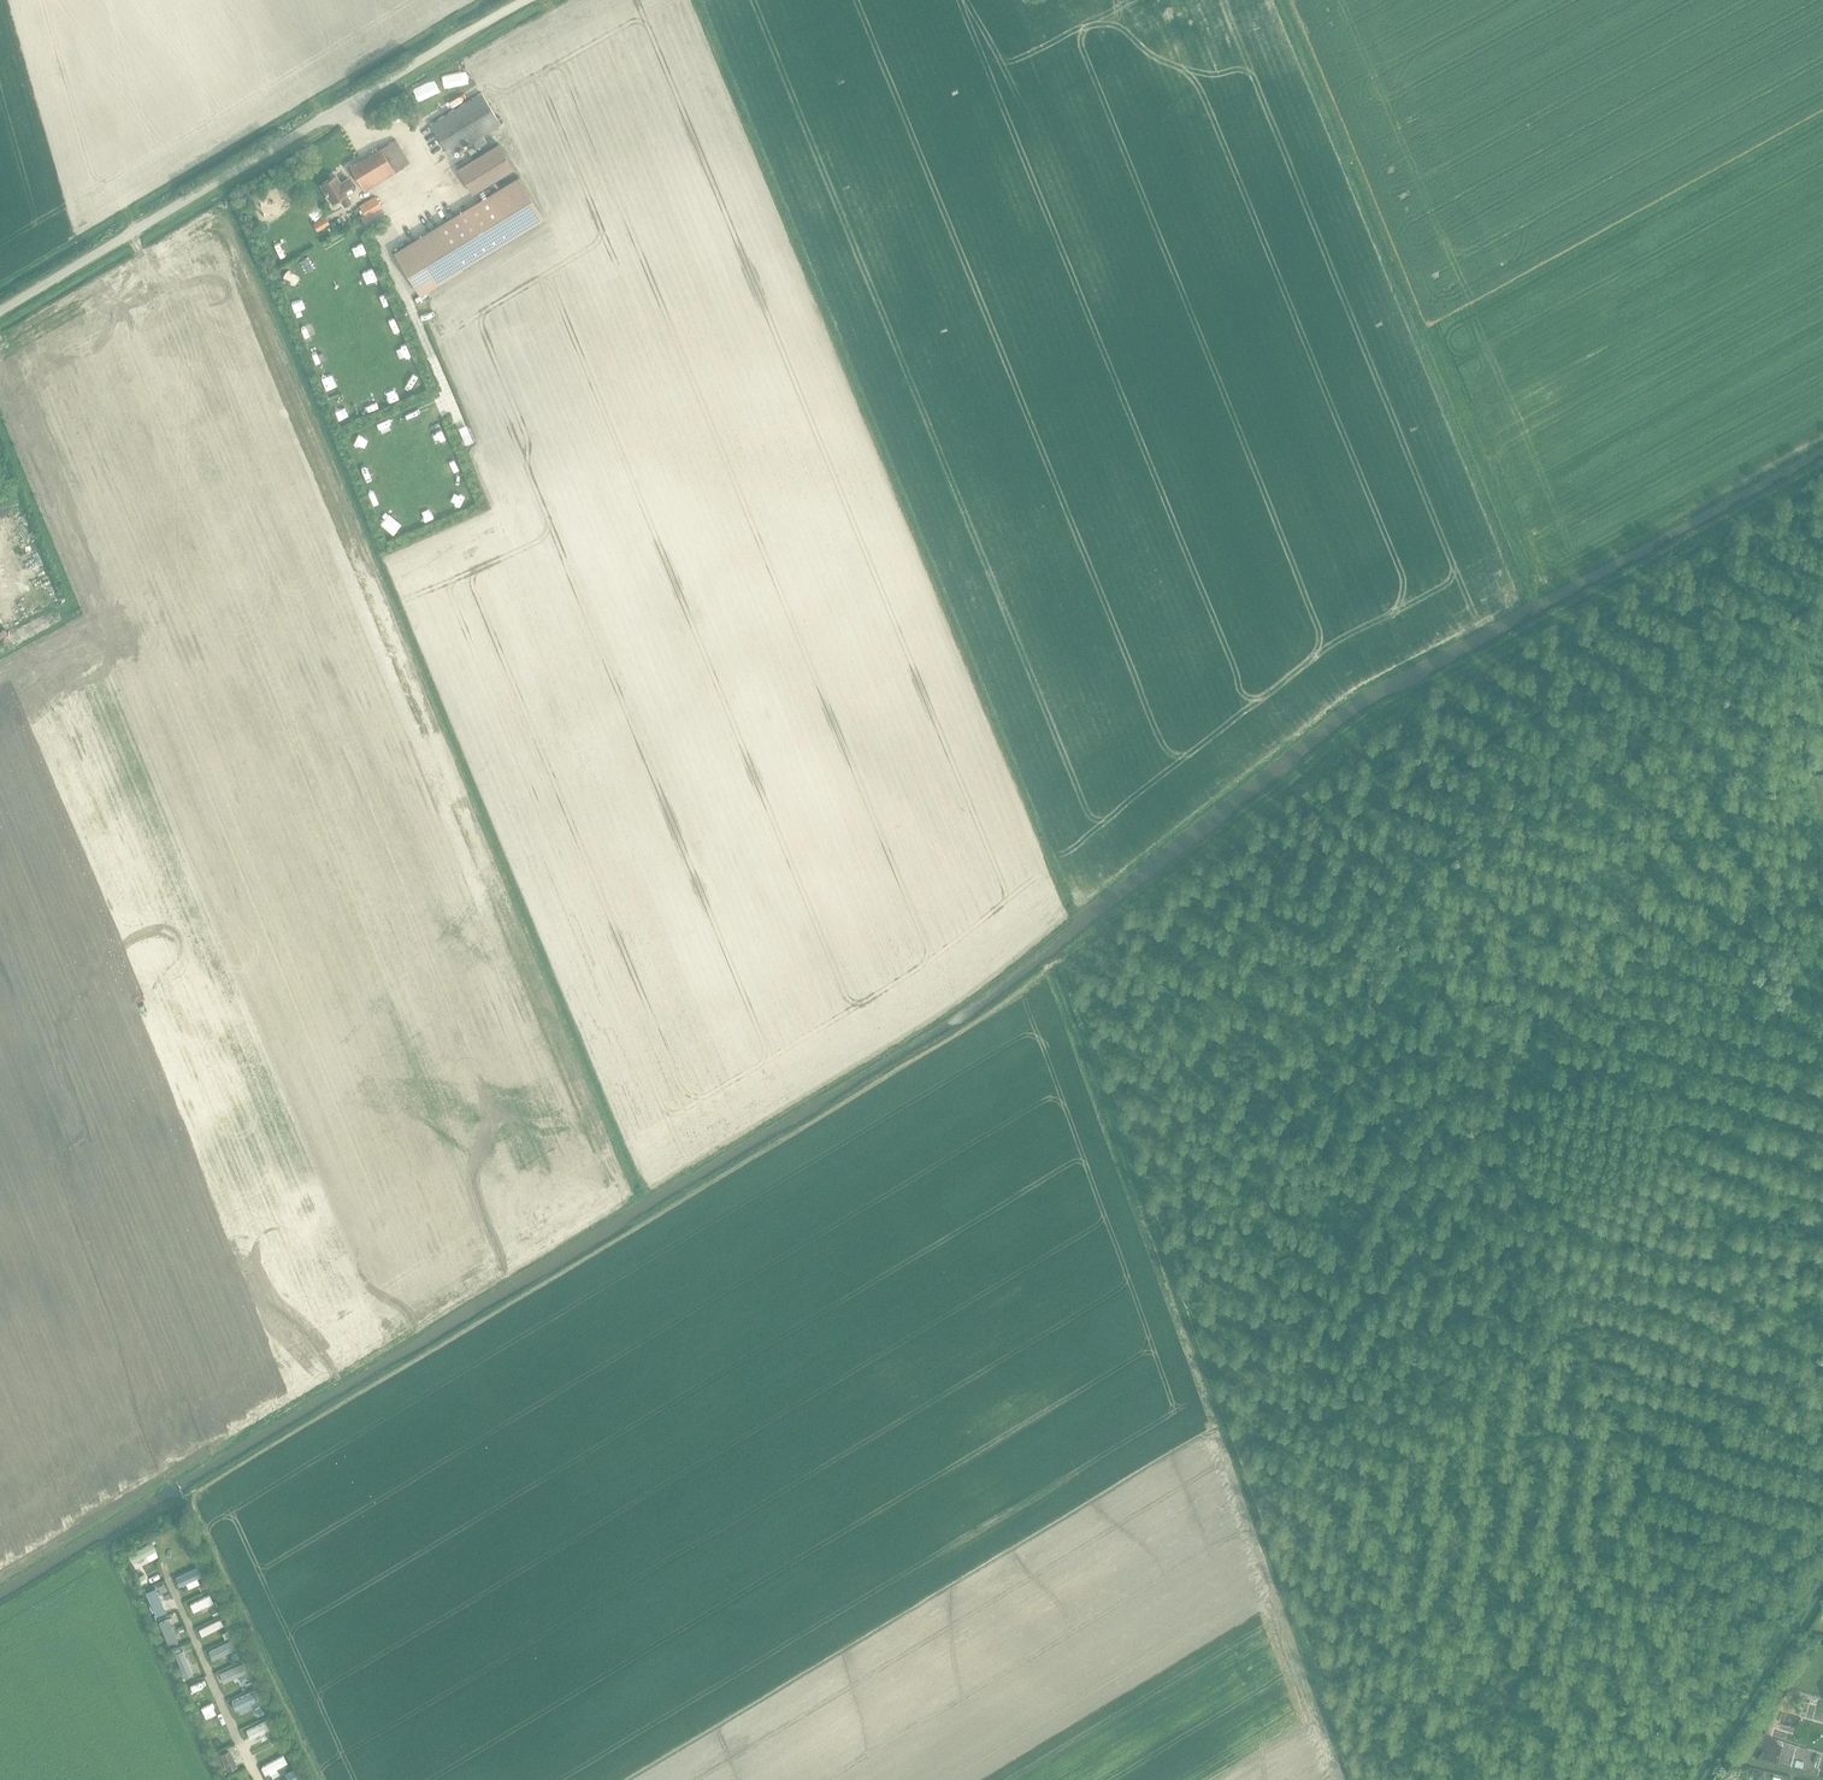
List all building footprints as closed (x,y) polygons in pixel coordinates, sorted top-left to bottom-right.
[(476,148),(486,141),(482,134),(500,123),(481,92),(430,123),(449,154),(471,141),(476,148)] [(349,166),(363,190),(409,162),(395,138),(349,166)] [(456,167),(472,192),(514,167),(498,143),(456,167)] [(347,178),(340,182),(335,175),(321,184),(331,201),(338,197),(344,205),(349,202),(345,195),(354,190),(347,178)] [(396,247),(421,290),(543,217),(519,176),(396,247)] [(358,205),(364,215),(381,205),(375,195),(358,205)] [(313,224),(317,231),(329,223),(325,216),(313,224)] [(401,237),(412,237),(412,229),(400,229),(401,237)] [(365,262),(369,274),(379,271),(375,258),(365,262)] [(453,432),(446,419),(439,423),(446,435),(453,432)] [(467,427),(460,430),(465,443),(473,440),(467,427)] [(462,448),(449,453),(454,464),(467,459),(462,448)] [(9,512),(0,498),(0,517),(9,512)] [(184,1517),(178,1520),(184,1531),(189,1528),(184,1517)] [(193,1539),(186,1543),(192,1554),(199,1551),(193,1539)] [(151,1540),(129,1552),(133,1560),(155,1548),(151,1540)] [(197,1566),(175,1576),(179,1584),(201,1574),(197,1566)] [(153,1588),(144,1592),(156,1616),(164,1612),(153,1588)] [(209,1594),(190,1603),(194,1610),(213,1601),(209,1594)] [(220,1618),(198,1629),(201,1635),(223,1624),(220,1618)] [(166,1619),(159,1622),(167,1640),(174,1637),(166,1619)] [(231,1640),(209,1650),(212,1657),(235,1647),(231,1640)] [(182,1649),(174,1653),(184,1676),(192,1673),(182,1649)] [(242,1665),(219,1675),(222,1682),(246,1672),(242,1665)] [(254,1690),(232,1700),(236,1709),(258,1699),(254,1690)] [(266,1721),(245,1730),(248,1737),(269,1727),(266,1721)] [(229,1749),(219,1753),(227,1770),(237,1765),(229,1749)] [(283,1754),(260,1766),(265,1774),(287,1762),(283,1754)]
